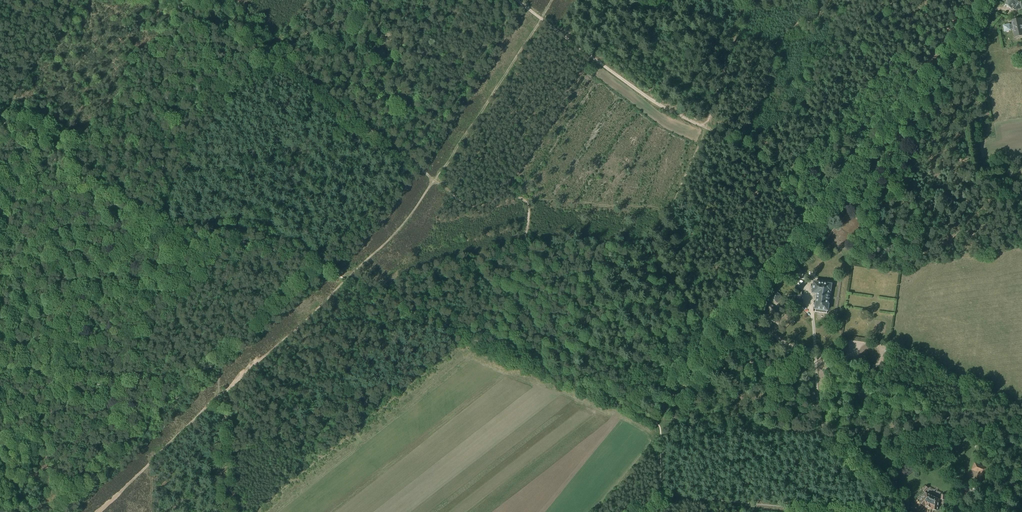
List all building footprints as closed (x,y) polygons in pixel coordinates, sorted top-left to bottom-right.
[(1018,8),(1014,5),(1018,0),(1009,0),(1006,3),(1015,11),(1018,8)] [(1021,33),(1021,27),(1020,19),(1012,21),(1015,35),(1021,33)] [(830,291),(831,289),(832,287),(831,286),(831,285),(814,282),(814,288),(812,289),(812,291),(813,293),(818,294),(816,309),(815,312),(827,314),(828,309),(829,307),(828,306),(828,305),(827,305),(829,290),(830,291)] [(777,302),(781,296),(775,292),(771,298),(777,302)] [(773,312),(776,308),(770,304),(767,307),(773,312)] [(751,336),(755,332),(749,327),(746,331),(751,336)] [(929,456),(935,449),(931,446),(925,453),(929,456)] [(978,472),(975,479),(982,482),(988,468),(975,463),(973,468),(979,470),(978,472)] [(938,510),(939,499),(927,494),(919,502),(924,506),(925,505),(931,508),(931,510),(938,510)]
